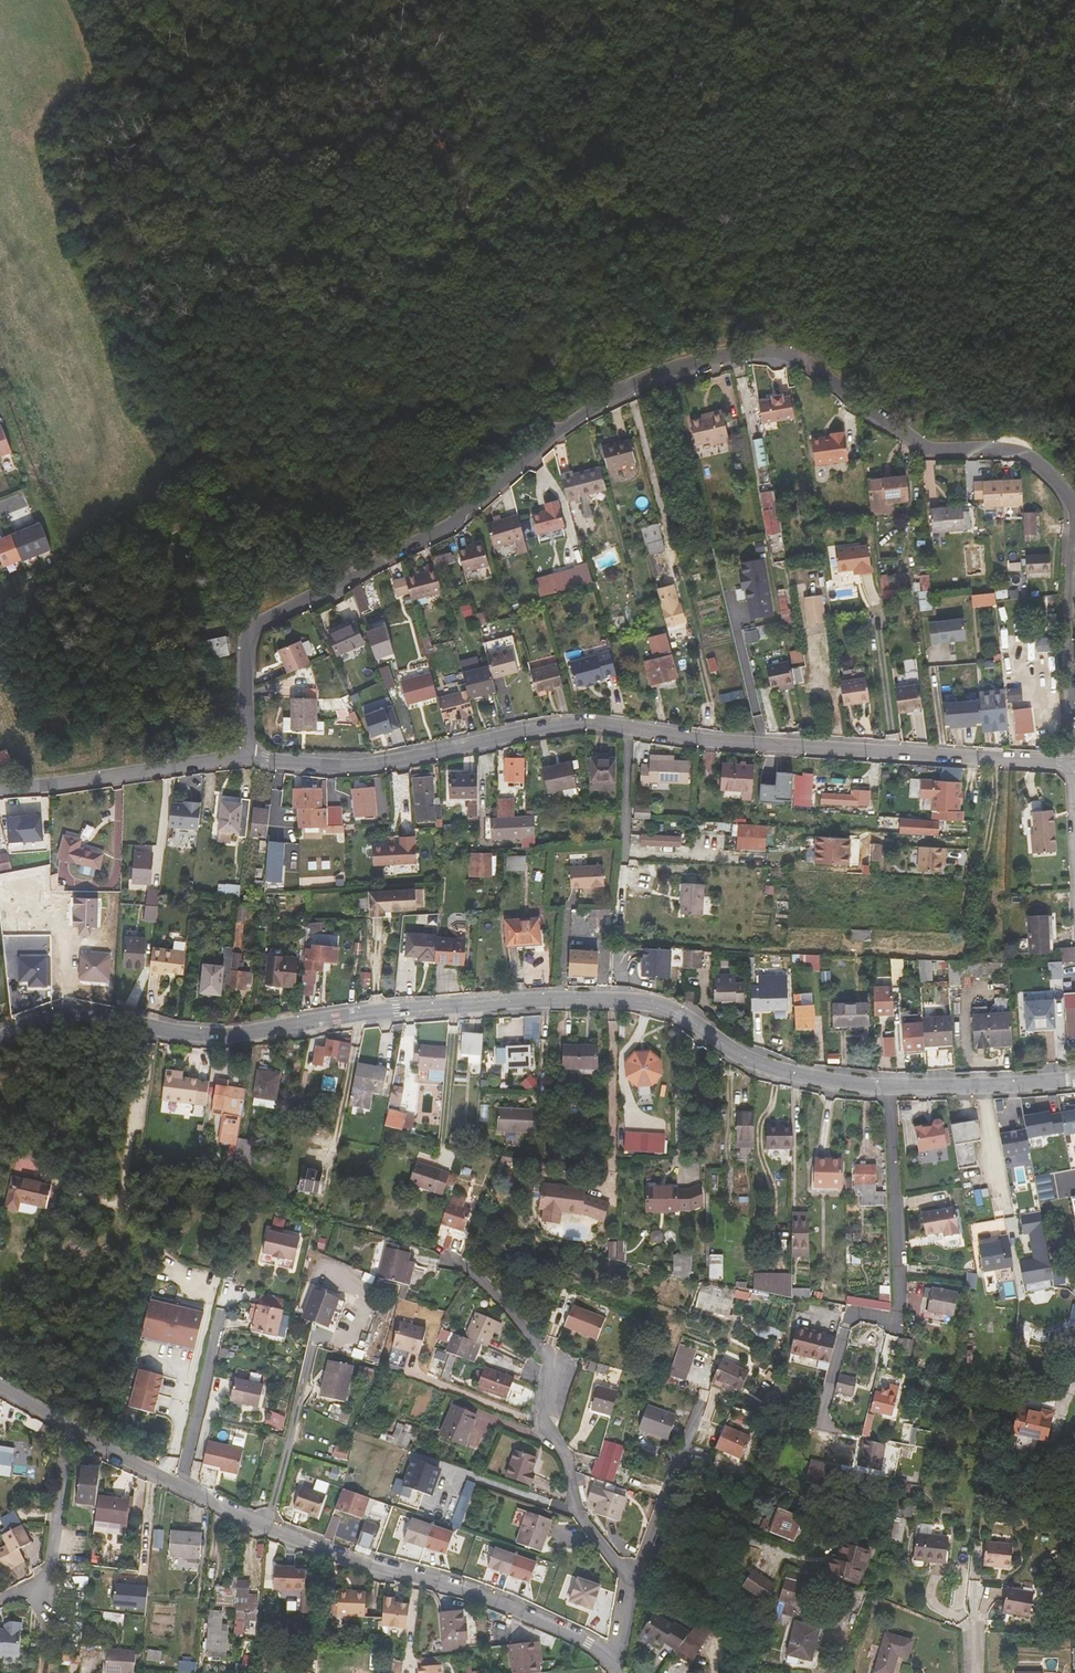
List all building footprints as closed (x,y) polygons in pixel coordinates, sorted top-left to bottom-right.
[(620,284),(630,278),(626,271),(616,277),(620,284)] [(662,317),(652,302),(643,308),(652,323),(662,317)] [(758,402),(762,423),(783,420),(778,397),(772,398),(773,401),(767,402),(766,400),(758,402)] [(781,399),(781,397),(778,397),(783,420),(793,418),(790,398),(781,399)] [(721,410),(691,417),(697,445),(728,438),(721,410)] [(12,451),(1,425),(0,426),(0,456),(12,451)] [(812,441),(815,464),(845,459),(842,433),(829,435),(830,438),(812,441)] [(767,465),(762,438),(752,440),(756,466),(767,465)] [(636,461),(631,440),(603,447),(608,468),(636,461)] [(573,475),(573,472),(567,473),(573,502),(580,500),(579,497),(606,489),(600,468),(573,475)] [(573,502),(567,473),(564,474),(570,502),(573,502)] [(867,482),(870,506),(869,506),(870,512),(877,512),(877,504),(906,500),(904,477),(867,482)] [(995,482),(975,483),(976,500),(985,499),(985,507),(1022,505),(1021,480),(1011,480),(1011,479),(995,480),(995,482)] [(761,494),(767,532),(781,530),(779,520),(775,521),(770,492),(761,494)] [(549,508),(550,513),(535,517),(540,536),(566,529),(561,505),(549,508)] [(962,511),(962,506),(938,508),(941,531),(970,529),(969,511),(962,511)] [(930,509),(932,532),(941,531),(938,508),(930,509)] [(1023,513),(1024,535),(1029,535),(1035,535),(1034,512),(1023,513)] [(488,528),(495,551),(516,545),(520,558),(529,555),(520,518),(488,528)] [(40,523),(26,529),(37,555),(51,549),(40,523)] [(647,555),(664,550),(657,524),(640,529),(647,555)] [(26,529),(11,535),(21,559),(22,561),(37,555),(26,529)] [(0,536),(0,558),(4,566),(21,559),(11,535),(2,539),(1,535),(0,536)] [(489,565),(484,545),(460,551),(465,572),(489,565)] [(872,573),(868,546),(857,548),(859,569),(860,569),(861,574),(872,573)] [(836,550),(838,572),(855,570),(859,569),(857,548),(836,550)] [(454,563),(452,554),(433,558),(434,564),(435,568),(454,563)] [(1050,572),(1049,555),(1025,556),(1026,572),(1050,572)] [(762,560),(740,564),(742,575),(740,575),(742,587),(745,586),(751,617),(773,613),(762,560)] [(410,593),(411,600),(441,592),(435,568),(434,564),(426,566),(427,572),(405,577),(410,593)] [(585,566),(575,568),(575,571),(579,587),(590,584),(585,566)] [(570,590),(579,587),(575,571),(566,573),(570,590)] [(888,580),(887,574),(879,575),(881,590),(906,588),(908,587),(906,572),(894,573),(894,579),(888,580)] [(392,580),(397,597),(410,593),(405,577),(405,576),(392,580)] [(359,610),(367,607),(358,583),(351,586),(351,587),(359,610)] [(672,599),(676,598),(673,586),(658,590),(668,625),(684,621),(680,605),(674,607),(672,599)] [(783,591),(780,591),(779,589),(776,590),(783,623),(792,621),(790,610),(787,610),(785,596),(784,597),(783,591)] [(823,614),(820,589),(805,592),(808,616),(823,614)] [(970,595),(971,606),(996,604),(994,592),(970,595)] [(940,644),(939,643),(965,640),(963,619),(928,623),(931,645),(940,644)] [(337,655),(364,643),(355,623),(328,636),(337,655)] [(392,651),(385,624),(366,631),(375,657),(385,653),(392,651)] [(518,658),(512,634),(483,642),(490,666),(492,677),(518,670),(515,659),(518,658)] [(657,637),(662,658),(651,661),(656,683),(677,678),(671,655),(673,654),(669,637),(668,634),(657,637)] [(300,637),(278,646),(289,671),(311,662),(300,637)] [(214,659),(232,658),(231,641),(213,643),(214,659)] [(803,648),(790,650),(792,662),(805,660),(803,648)] [(600,678),(599,676),(612,674),(607,650),(594,653),(595,654),(573,660),(579,682),(582,681),(591,680),(600,678)] [(718,670),(714,656),(706,658),(710,672),(718,670)] [(460,661),(463,672),(480,668),(477,657),(460,661)] [(568,661),(573,683),(579,682),(573,660),(568,661)] [(645,662),(651,684),(656,683),(651,661),(645,662)] [(770,685),(779,684),(793,681),(791,667),(789,661),(767,665),(770,685)] [(563,686),(557,662),(542,665),(549,688),(553,687),(553,688),(563,686)] [(386,687),(393,685),(386,664),(379,667),(386,687)] [(549,688),(542,665),(530,668),(536,690),(549,688)] [(463,672),(470,698),(486,694),(485,690),(495,688),(492,677),(490,666),(480,668),(463,672)] [(794,683),(803,681),(801,666),(791,667),(793,681),(794,683)] [(838,671),(843,703),(859,701),(859,696),(869,695),(865,667),(838,671)] [(437,696),(431,673),(401,681),(407,704),(437,696)] [(922,712),(919,685),(893,688),(895,712),(905,711),(905,714),(922,712)] [(1008,686),(1008,700),(1023,700),(1023,686),(1008,686)] [(720,695),(721,701),(744,697),(743,691),(720,695)] [(466,714),(461,692),(438,698),(443,720),(466,714)] [(979,701),(981,722),(981,723),(1008,721),(1005,693),(979,696),(979,701)] [(292,730),(315,730),(316,700),(292,700),(292,730)] [(981,722),(979,701),(941,704),(943,725),(952,724),(953,728),(972,726),(972,723),(981,722)] [(762,714),(761,703),(753,704),(753,715),(762,714)] [(391,704),(363,714),(371,735),(382,731),(383,733),(391,730),(391,728),(398,725),(391,704)] [(358,721),(354,712),(350,714),(354,723),(358,721)] [(981,723),(981,731),(1009,729),(1008,721),(981,723)] [(1034,726),(1017,727),(1018,746),(1026,746),(1026,741),(1034,740),(1034,726)] [(0,752),(0,763),(3,770),(15,766),(7,749),(0,752)] [(688,783),(689,760),(673,759),(659,759),(659,754),(650,753),(649,763),(641,763),(640,783),(649,783),(649,781),(688,783)] [(591,788),(613,789),(614,758),(603,758),(603,755),(592,755),(591,788)] [(522,780),(523,759),(505,758),(505,780),(507,780),(507,787),(514,787),(514,780),(522,780)] [(570,760),(555,763),(555,766),(556,768),(572,765),(570,760)] [(547,792),(576,785),(572,765),(556,768),(555,766),(542,768),(547,792)] [(744,790),(753,791),(753,789),(754,766),(722,765),(720,789),(744,790)] [(776,783),(760,782),(759,800),(785,802),(785,798),(792,799),(793,773),(784,772),(784,774),(776,774),(776,783)] [(415,793),(418,820),(442,818),(440,804),(433,805),(432,799),(430,774),(411,775),(413,793),(415,793)] [(478,775),(449,775),(450,797),(478,797),(478,775)] [(1021,790),(1022,779),(1011,778),(1011,789),(1021,790)] [(922,780),(922,796),(933,796),(961,798),(961,791),(961,782),(922,780)] [(353,788),(355,816),(376,814),(374,787),(353,788)] [(320,788),(292,789),(293,808),(298,808),(320,807),(320,788)] [(755,798),(756,790),(753,789),(753,791),(744,790),(744,798),(755,798)] [(822,802),(868,805),(869,791),(851,790),(851,795),(823,794),(822,802)] [(933,796),(932,809),(934,809),(942,810),(942,819),(964,820),(965,811),(960,810),(961,801),(961,798),(933,796)] [(237,832),(237,835),(246,836),(250,799),(241,798),(241,803),(222,801),(218,830),(237,832)] [(514,816),(514,799),(497,800),(496,817),(514,816)] [(190,804),(171,802),(168,826),(198,830),(201,803),(190,802),(190,804)] [(478,803),(470,803),(469,819),(478,818),(478,803)] [(650,818),(651,806),(635,805),(635,818),(650,818)] [(320,827),(321,832),(343,832),(343,825),(342,825),(327,825),(327,807),(320,807),(298,808),(299,828),(320,827)] [(342,825),(342,807),(327,807),(327,825),(342,825)] [(266,836),(269,811),(254,809),(252,834),(266,836)] [(934,809),(934,818),(942,819),(942,810),(934,809)] [(1055,851),(1052,810),(1034,811),(1035,834),(1031,834),(1032,853),(1055,851)] [(41,813),(6,816),(9,844),(43,841),(41,813)] [(524,847),(536,847),(534,815),(525,815),(514,816),(496,817),(491,818),(492,838),(524,836),(524,847)] [(900,827),(919,828),(919,834),(938,836),(939,821),(901,819),(900,827)] [(767,825),(738,824),(737,836),(737,847),(766,849),(767,825)] [(237,832),(218,830),(217,841),(237,843),(237,835),(237,832)] [(64,835),(58,856),(99,867),(103,853),(78,847),(80,839),(64,835)] [(643,835),(642,843),(678,846),(679,837),(643,835)] [(400,845),(372,847),(373,856),(382,856),(381,864),(415,862),(414,839),(400,840),(400,845)] [(267,841),(260,840),(259,853),(265,854),(267,841)] [(849,842),(817,840),(816,856),(848,858),(849,842)] [(269,842),(268,860),(284,862),(286,843),(269,842)] [(881,844),(872,843),(870,859),(870,860),(873,860),(878,860),(880,860),(881,844)] [(940,856),(942,857),(943,848),(918,846),(916,870),(939,871),(939,863),(940,856)] [(131,881),(150,883),(152,854),(150,854),(150,849),(136,848),(135,853),(133,852),(132,867),(129,867),(128,877),(131,878),(131,881)] [(12,867),(9,851),(0,853),(0,870),(12,867)] [(491,875),(490,852),(472,852),(472,875),(491,875)] [(373,856),(374,864),(381,864),(382,856),(373,856)] [(525,870),(526,857),(516,856),(507,856),(507,869),(525,870)] [(815,863),(848,864),(848,858),(816,856),(815,863)] [(591,885),(591,886),(606,885),(605,864),(571,865),(572,886),(591,885)] [(256,867),(255,876),(264,877),(265,869),(256,867)] [(58,885),(58,873),(50,875),(50,890),(65,890),(65,885),(58,885)] [(257,879),(255,889),(263,890),(263,889),(264,880),(257,879)] [(683,883),(681,913),(701,915),(703,884),(683,883)] [(384,910),(415,908),(414,889),(371,892),(372,914),(384,914),(384,910)] [(160,891),(149,890),(147,905),(158,905),(160,891)] [(244,895),(243,903),(259,905),(260,897),(244,895)] [(98,898),(74,898),(73,928),(97,928),(98,898)] [(156,921),(158,905),(147,905),(145,919),(156,921)] [(243,923),(245,906),(238,906),(236,922),(243,923)] [(591,910),(591,922),(609,922),(609,910),(591,910)] [(1018,941),(1018,959),(1050,958),(1049,940),(1053,940),(1052,915),(1028,916),(1029,941),(1018,941)] [(507,920),(508,944),(539,942),(537,918),(507,920)] [(306,931),(319,930),(319,921),(307,922),(306,931)] [(233,953),(240,953),(243,923),(236,922),(233,948),(233,953)] [(420,955),(420,959),(435,960),(437,938),(420,937),(420,932),(406,931),(405,954),(420,955)] [(122,964),(143,966),(145,938),(125,937),(122,964)] [(464,964),(466,939),(437,937),(437,938),(435,960),(435,962),(464,964)] [(355,941),(354,953),(361,954),(363,942),(355,941)] [(323,949),(305,947),(300,993),(311,994),(313,969),(321,970),(322,960),(336,961),(338,945),(324,943),(323,949)] [(165,970),(171,971),(183,972),(186,950),(153,945),(149,971),(165,973),(165,970)] [(219,994),(218,1005),(227,1006),(229,988),(232,959),(233,953),(233,948),(225,947),(223,966),(204,964),(201,992),(219,994)] [(647,975),(669,977),(671,949),(644,947),(643,958),(648,958),(647,975)] [(1061,948),(1061,962),(1074,962),(1074,947),(1061,948)] [(111,953),(79,950),(79,981),(109,983),(111,953)] [(595,974),(596,951),(569,950),(568,973),(595,974)] [(701,968),(701,950),(697,950),(683,950),(683,955),(683,968),(697,968),(701,968)] [(294,983),(297,956),(269,951),(265,979),(294,983)] [(810,967),(810,971),(820,972),(819,955),(793,953),(793,962),(800,962),(800,966),(810,967)] [(892,975),(905,974),(903,958),(891,957),(892,975)] [(36,985),(49,986),(49,963),(46,963),(46,958),(21,958),(21,980),(32,980),(36,980),(36,985)] [(242,960),(238,959),(232,959),(229,988),(249,990),(251,973),(240,971),(242,960)] [(926,979),(931,979),(930,959),(919,959),(920,983),(926,983),(926,979)] [(950,987),(962,987),(960,960),(948,960),(949,965),(949,976),(950,987)] [(982,961),(982,973),(1000,974),(1001,962),(986,961),(982,961)] [(361,974),(360,987),(369,987),(370,975),(361,974)] [(726,999),(726,1003),(744,1002),(744,983),(736,983),(736,975),(713,976),(714,999),(726,999)] [(786,985),(759,985),(751,985),(752,1009),(787,1008),(786,985)] [(894,1012),(892,985),(873,986),(874,1012),(894,1012)] [(695,1005),(696,992),(682,991),(682,1000),(695,1004),(695,1005)] [(1064,1008),(1066,1008),(1068,1037),(1074,1037),(1074,992),(1063,993),(1064,1008)] [(798,1028),(815,1027),(813,1005),(802,1005),(801,994),(795,994),(798,1028)] [(813,1005),(813,994),(801,994),(802,1005),(813,1005)] [(1055,1028),(1053,999),(1025,1001),(1027,1029),(1055,1028)] [(832,1004),(833,1025),(869,1024),(869,1003),(832,1004)] [(974,1008),(977,1045),(1012,1043),(1010,1012),(986,1014),(986,1007),(974,1008)] [(923,1030),(924,1044),(953,1042),(952,1016),(923,1018),(923,1030)] [(536,1021),(520,1021),(519,1037),(535,1038),(536,1021)] [(902,1023),(904,1051),(925,1050),(924,1044),(923,1030),(919,1029),(918,1022),(902,1023)] [(483,1035),(464,1034),(461,1053),(468,1054),(467,1062),(477,1063),(478,1055),(481,1055),(483,1035)] [(351,1045),(352,1039),(327,1035),(325,1047),(324,1054),(338,1057),(337,1061),(348,1063),(351,1045)] [(886,1055),(897,1055),(896,1037),(885,1038),(886,1055)] [(315,1045),(312,1064),(322,1065),(324,1054),(325,1047),(315,1045)] [(420,1045),(418,1069),(445,1071),(447,1048),(420,1045)] [(562,1045),(562,1074),(596,1074),(597,1046),(562,1045)] [(529,1048),(495,1050),(496,1065),(506,1064),(506,1069),(529,1068),(529,1048)] [(634,1050),(625,1061),(625,1077),(637,1087),(653,1086),(663,1075),(661,1060),(650,1050),(634,1050)] [(403,1065),(405,1052),(399,1052),(396,1065),(403,1065)] [(383,1093),(387,1071),(357,1065),(349,1105),(370,1109),(374,1091),(383,1093)] [(198,1076),(198,1075),(166,1071),(163,1094),(206,1100),(209,1078),(198,1076)] [(280,1075),(259,1072),(255,1098),(276,1101),(280,1075)] [(217,1080),(211,1114),(223,1116),(220,1142),(235,1145),(244,1089),(228,1087),(229,1082),(217,1080)] [(391,1103),(400,1104),(403,1088),(394,1087),(391,1103)] [(253,1104),(275,1108),(276,1101),(255,1098),(253,1104)] [(497,1108),(495,1131),(535,1135),(537,1109),(528,1108),(528,1110),(497,1108)] [(1059,1112),(1063,1131),(1063,1134),(1074,1132),(1074,1109),(1059,1112)] [(407,1114),(388,1111),(385,1126),(394,1129),(404,1132),(407,1114)] [(1063,1131),(1059,1112),(1049,1114),(1048,1111),(1022,1116),(1025,1129),(1026,1137),(1063,1131)] [(736,1113),(736,1142),(754,1142),(755,1114),(736,1113)] [(969,1119),(950,1123),(959,1168),(977,1165),(973,1142),(981,1140),(977,1120),(969,1122),(969,1119)] [(935,1123),(932,1126),(933,1128),(933,1130),(927,1131),(927,1129),(927,1127),(914,1129),(919,1153),(947,1148),(946,1145),(943,1130),(942,1125),(939,1122),(935,1123)] [(766,1126),(766,1149),(792,1149),(792,1126),(766,1126)] [(1026,1137),(1025,1129),(999,1134),(1003,1156),(1029,1152),(1026,1137)] [(452,1134),(450,1142),(465,1146),(467,1138),(452,1134)] [(643,1140),(625,1140),(625,1156),(643,1156),(643,1140)] [(667,1140),(649,1140),(649,1156),(667,1156),(667,1140)] [(450,1145),(448,1153),(463,1157),(466,1149),(450,1145)] [(468,1154),(464,1166),(474,1169),(479,1157),(468,1154)] [(247,1181),(251,1160),(235,1156),(232,1178),(247,1181)] [(815,1161),(815,1186),(840,1186),(840,1161),(815,1161)] [(409,1184),(434,1193),(441,1172),(417,1163),(409,1184)] [(883,1193),(876,1193),(876,1166),(853,1166),(853,1191),(861,1191),(861,1215),(883,1215),(883,1193)] [(319,1194),(323,1173),(303,1170),(299,1190),(319,1194)] [(1036,1175),(1038,1200),(1054,1199),(1052,1174),(1036,1175)] [(18,1210),(20,1201),(46,1207),(51,1187),(13,1178),(6,1208),(18,1210)] [(357,1186),(355,1194),(372,1198),(373,1189),(357,1186)] [(582,1195),(583,1192),(544,1187),(542,1207),(546,1207),(545,1218),(557,1220),(558,1210),(580,1213),(581,1211),(601,1220),(607,1205),(582,1195)] [(661,1188),(661,1191),(647,1190),(647,1212),(676,1212),(676,1210),(690,1210),(703,1206),(698,1188),(687,1190),(676,1190),(676,1188),(661,1188)] [(463,1233),(469,1213),(462,1211),(447,1205),(441,1225),(450,1228),(447,1236),(462,1242),(465,1234),(463,1233)] [(954,1209),(923,1214),(926,1234),(943,1232),(944,1237),(959,1234),(954,1209)] [(1051,1278),(1039,1212),(1019,1216),(1022,1234),(1028,1232),(1033,1259),(1018,1262),(1022,1284),(1051,1278)] [(285,1231),(287,1219),(275,1217),(273,1229),(285,1231)] [(809,1249),(808,1220),(792,1221),(792,1249),(809,1249)] [(285,1259),(295,1262),(301,1240),(269,1232),(263,1254),(274,1257),(273,1258),(285,1261),(285,1259)] [(1013,1266),(1007,1235),(998,1236),(999,1241),(978,1244),(983,1271),(1013,1266)] [(409,1253),(386,1247),(379,1278),(403,1284),(405,1273),(410,1275),(413,1265),(407,1263),(409,1253)] [(624,1253),(623,1253),(617,1253),(616,1261),(624,1263),(624,1253)] [(674,1273),(684,1273),(684,1255),(674,1255),(674,1273)] [(709,1279),(723,1279),(723,1256),(709,1256),(709,1279)] [(792,1290),(792,1276),(753,1275),(753,1291),(757,1291),(769,1294),(778,1295),(792,1298),(792,1290)] [(404,1300),(409,1286),(408,1285),(403,1284),(399,1299),(404,1300)] [(704,1304),(702,1310),(707,1311),(715,1288),(702,1285),(697,1302),(704,1304)] [(721,1314),(728,1290),(715,1288),(707,1311),(721,1314)] [(933,1289),(928,1312),(954,1317),(958,1294),(933,1289)] [(737,1292),(728,1290),(721,1314),(731,1317),(737,1292)] [(811,1299),(810,1290),(792,1290),(792,1298),(795,1299),(810,1298),(811,1299)] [(322,1294),(315,1291),(311,1301),(318,1304),(322,1294)] [(304,1317),(329,1327),(339,1301),(322,1294),(318,1304),(311,1301),(304,1317)] [(150,1296),(149,1299),(203,1312),(204,1309),(150,1296)] [(846,1297),(846,1303),(876,1308),(877,1302),(846,1297)] [(203,1312),(149,1299),(141,1335),(195,1348),(203,1312)] [(272,1335),(278,1308),(248,1301),(246,1310),(252,1311),(248,1329),(272,1335)] [(605,1319),(573,1306),(565,1326),(597,1338),(605,1319)] [(473,1340),(487,1347),(493,1332),(498,1322),(477,1313),(465,1337),(473,1340)] [(420,1349),(424,1326),(397,1322),(390,1367),(407,1370),(410,1348),(420,1349)] [(499,1335),(504,1324),(498,1322),(493,1332),(499,1335)] [(438,1337),(449,1341),(445,1352),(451,1354),(456,1356),(466,1360),(473,1340),(441,1329),(438,1337)] [(836,1338),(797,1329),(791,1353),(829,1362),(836,1338)] [(195,1348),(141,1335),(140,1338),(194,1351),(195,1348)] [(440,1378),(445,1380),(456,1356),(451,1354),(440,1378)] [(674,1355),(670,1368),(686,1373),(690,1360),(674,1355)] [(353,1366),(329,1361),(321,1397),(345,1402),(353,1366)] [(733,1367),(720,1361),(718,1366),(711,1383),(713,1384),(723,1388),(724,1384),(727,1385),(733,1367)] [(595,1372),(616,1378),(618,1369),(598,1363),(595,1372)] [(361,1366),(357,1379),(370,1382),(374,1370),(361,1366)] [(525,1387),(511,1382),(513,1376),(486,1367),(478,1388),(505,1398),(508,1390),(521,1395),(525,1387)] [(733,1367),(727,1385),(730,1387),(741,1392),(748,1374),(733,1367)] [(162,1374),(138,1368),(129,1406),(153,1411),(162,1374)] [(853,1396),(857,1379),(839,1374),(834,1391),(853,1396)] [(259,1406),(264,1385),(236,1378),(231,1399),(259,1406)] [(875,1390),(871,1408),(891,1414),(898,1386),(889,1383),(888,1387),(883,1387),(882,1392),(875,1390)] [(599,1388),(592,1410),(611,1415),(617,1393),(599,1388)] [(335,1403),(329,1416),(345,1424),(352,1412),(335,1403)] [(647,1405),(639,1428),(667,1439),(676,1416),(647,1405)] [(454,1406),(441,1434),(464,1445),(476,1416),(454,1406)] [(1040,1414),(1019,1410),(1014,1433),(1037,1438),(1046,1440),(1052,1413),(1041,1410),(1040,1414)] [(282,1430),(287,1416),(272,1411),(267,1424),(282,1430)] [(871,1436),(874,1412),(867,1412),(864,1435),(871,1436)] [(469,1447),(481,1419),(476,1416),(464,1445),(469,1447)] [(401,1438),(394,1435),(390,1443),(405,1448),(414,1429),(406,1425),(404,1431),(401,1438)] [(725,1425),(716,1447),(742,1458),(751,1436),(725,1425)] [(404,1431),(397,1428),(394,1435),(401,1438),(404,1431)] [(1012,1440),(1036,1445),(1037,1438),(1014,1433),(1012,1440)] [(611,1480),(621,1448),(603,1442),(599,1459),(596,1458),(592,1474),(611,1480)] [(857,1467),(879,1471),(884,1447),(862,1442),(857,1467)] [(334,1456),(348,1459),(350,1450),(336,1447),(334,1456)] [(9,1474),(13,1449),(0,1448),(0,1473),(9,1474)] [(236,1481),(242,1457),(207,1449),(202,1470),(223,1475),(222,1478),(236,1481)] [(517,1451),(508,1476),(531,1484),(535,1473),(532,1472),(536,1457),(517,1451)] [(439,1468),(413,1459),(398,1502),(419,1509),(424,1493),(430,1495),(439,1468)] [(809,1461),(809,1462),(804,1481),(821,1487),(826,1466),(809,1461)] [(741,1468),(726,1463),(722,1473),(738,1478),(741,1468)] [(77,1503),(95,1505),(99,1470),(81,1468),(77,1503)] [(462,1495),(470,1498),(475,1483),(468,1480),(462,1495)] [(319,1517),(326,1496),(301,1487),(294,1508),(305,1512),(306,1510),(309,1511),(308,1513),(319,1517)] [(587,1500),(598,1504),(595,1513),(618,1521),(625,1498),(591,1487),(587,1500)] [(344,1489),(336,1510),(343,1512),(363,1520),(366,1512),(358,1510),(363,1496),(344,1489)] [(454,1514),(462,1518),(470,1498),(462,1495),(454,1514)] [(128,1524),(131,1499),(99,1496),(95,1532),(120,1535),(121,1524),(128,1524)] [(366,1512),(371,1498),(363,1496),(358,1510),(366,1512)] [(680,1507),(682,1501),(670,1496),(669,1498),(668,1502),(680,1507)] [(798,1500),(786,1496),(782,1508),(794,1512),(798,1500)] [(792,1520),(795,1513),(778,1508),(778,1509),(772,1506),(770,1511),(768,1511),(765,1520),(768,1521),(765,1529),(770,1530),(770,1532),(793,1539),(799,1522),(792,1520)] [(517,1507),(513,1524),(522,1526),(526,1510),(517,1507)] [(1,1517),(6,1527),(21,1521),(16,1510),(1,1517)] [(363,1520),(343,1512),(342,1517),(336,1533),(373,1547),(381,1526),(363,1520)] [(545,1539),(542,1538),(549,1519),(528,1512),(517,1543),(541,1551),(545,1539)] [(906,1518),(911,1519),(912,1514),(902,1512),(901,1517),(895,1516),(891,1537),(901,1539),(906,1518)] [(465,1519),(462,1518),(454,1514),(450,1526),(460,1530),(465,1519)] [(334,1539),(334,1537),(336,1533),(342,1517),(334,1515),(331,1521),(326,1536),(334,1539)] [(425,1547),(432,1526),(411,1519),(403,1540),(424,1548),(425,1547)] [(548,1540),(554,1521),(549,1519),(542,1538),(545,1539),(548,1540)] [(453,1533),(432,1526),(425,1547),(446,1554),(453,1533)] [(24,1527),(3,1535),(7,1546),(0,1549),(0,1563),(4,1572),(24,1563),(19,1551),(31,1546),(24,1527)] [(164,1532),(156,1531),(154,1547),(162,1548),(164,1532)] [(200,1558),(202,1534),(170,1532),(168,1555),(189,1557),(188,1562),(197,1563),(197,1558),(200,1558)] [(948,1538),(917,1535),(915,1559),(945,1562),(948,1538)] [(1012,1545),(987,1543),(985,1561),(995,1562),(995,1567),(1010,1569),(1012,1545)] [(838,1555),(836,1560),(831,1559),(826,1574),(857,1583),(861,1569),(864,1570),(869,1552),(840,1544),(838,1555)] [(516,1556),(495,1548),(488,1567),(509,1575),(516,1556)] [(536,1563),(516,1556),(509,1575),(530,1582),(536,1563)] [(295,1592),(295,1587),(306,1588),(307,1575),(295,1574),(296,1568),(277,1567),(275,1588),(285,1589),(285,1591),(295,1592)] [(775,1588),(753,1572),(743,1586),(765,1602),(775,1588)] [(600,1586),(578,1578),(570,1601),(592,1609),(600,1586)] [(806,1584),(785,1578),(776,1610),(783,1613),(794,1616),(798,1606),(799,1606),(806,1584)] [(113,1607),(145,1610),(148,1585),(115,1583),(113,1607)] [(249,1598),(249,1583),(237,1583),(237,1597),(249,1598)] [(845,1603),(861,1609),(868,1592),(850,1587),(845,1603)] [(215,1605),(233,1606),(234,1589),(216,1588),(215,1605)] [(1034,1594),(1007,1589),(1003,1606),(1015,1609),(1014,1613),(1029,1616),(1034,1594)] [(361,1616),(364,1617),(365,1593),(337,1592),(336,1615),(361,1616)] [(393,1604),(394,1597),(383,1596),(382,1617),(381,1624),(408,1625),(410,1606),(393,1604)] [(253,1621),(254,1605),(236,1604),(235,1620),(253,1621)] [(780,1624),(783,1613),(776,1610),(772,1622),(780,1624)] [(221,1627),(222,1612),(211,1612),(208,1655),(226,1656),(228,1627),(221,1627)] [(467,1629),(465,1630),(463,1613),(441,1614),(443,1641),(467,1640),(467,1629)] [(662,1643),(665,1639),(677,1647),(689,1629),(675,1621),(672,1625),(655,1614),(639,1638),(647,1644),(652,1637),(662,1643)] [(364,1617),(361,1616),(360,1631),(381,1632),(381,1624),(382,1617),(364,1617)] [(3,1650),(18,1652),(21,1618),(10,1617),(7,1619),(6,1627),(0,1627),(0,1653),(3,1650)] [(677,1654),(690,1663),(715,1623),(700,1617),(677,1654)] [(789,1654),(787,1661),(797,1664),(798,1657),(810,1660),(818,1628),(795,1622),(787,1654),(789,1654)] [(912,1640),(886,1633),(875,1672),(879,1672),(892,1672),(897,1655),(907,1658),(912,1640)] [(429,1649),(428,1642),(415,1643),(414,1650),(429,1649)] [(541,1660),(539,1642),(533,1643),(535,1661),(538,1661),(541,1660)] [(539,1672),(538,1661),(535,1661),(533,1643),(510,1645),(513,1672),(538,1672),(539,1672)] [(117,1672),(134,1672),(135,1652),(107,1649),(105,1671),(117,1672)] [(148,1649),(147,1660),(159,1661),(160,1651),(148,1649)] [(403,1660),(389,1660),(388,1672),(403,1672),(403,1660)] [(180,1661),(179,1672),(191,1672),(196,1672),(196,1663),(180,1661)]
